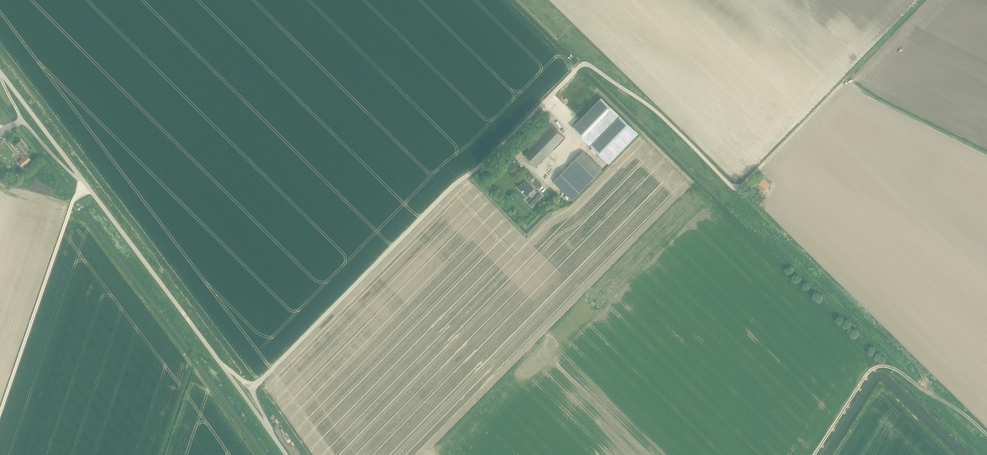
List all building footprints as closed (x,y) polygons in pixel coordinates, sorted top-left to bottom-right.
[(601,98),(573,127),(609,162),(637,133),(601,98)] [(537,167),(541,163),(564,138),(548,122),(525,146),(529,150),(524,154),(537,167)] [(29,150),(21,140),(14,146),(22,156),(21,157),(21,158),(22,160),(18,163),(22,167),(30,160),(26,156),(24,154),(29,150)] [(583,151),(568,166),(553,182),(573,201),(603,170),(583,151)] [(509,168),(515,161),(511,157),(505,164),(509,168)] [(759,180),(756,183),(767,192),(769,189),(768,188),(771,185),(764,178),(761,181),(759,180)] [(542,195),(529,183),(525,180),(518,187),(527,196),(528,195),(531,197),(533,195),(537,200),(542,195)]
